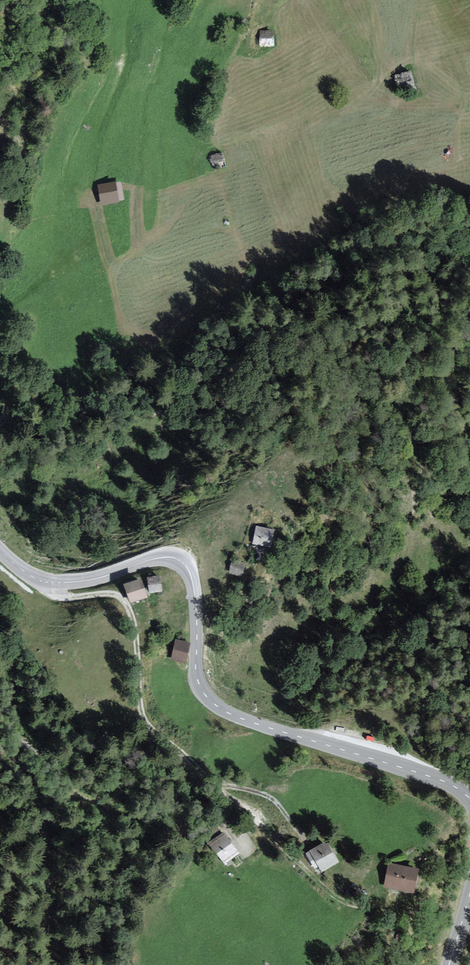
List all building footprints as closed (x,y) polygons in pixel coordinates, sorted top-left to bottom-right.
[(275,32),(259,32),(259,48),(274,49),(275,32)] [(414,72),(395,76),(400,95),(418,91),(414,72)] [(224,152),(209,155),(212,170),(227,167),(224,152)] [(118,182),(98,185),(101,206),(121,203),(118,182)] [(279,531),(259,527),(255,544),(275,549),(279,531)] [(249,561),(235,557),(231,575),(245,579),(249,561)] [(162,576),(149,577),(151,593),(163,592),(162,576)] [(143,579),(125,585),(132,604),(149,598),(143,579)] [(191,643),(177,640),(172,659),(187,663),(191,643)] [(227,834),(209,845),(224,866),(241,855),(227,834)] [(329,842),(308,853),(319,875),(340,864),(329,842)] [(422,871),(391,865),(387,887),(417,893),(422,871)]
